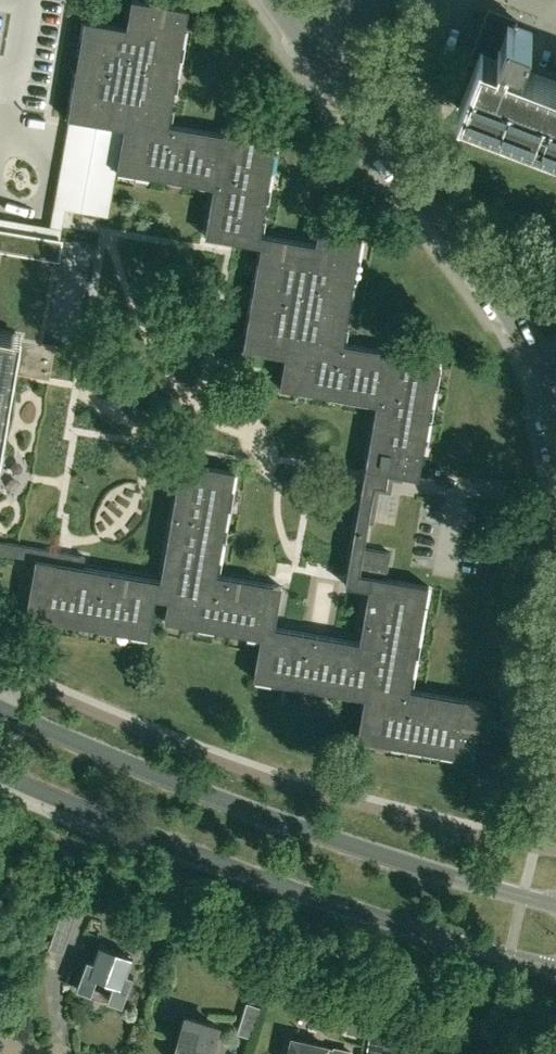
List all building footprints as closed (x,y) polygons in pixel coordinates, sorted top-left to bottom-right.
[(85,566),(86,556),(0,541),(0,553),(37,559),(26,615),(150,636),(156,597),(168,600),(165,619),(261,637),(255,678),(364,697),(357,738),(474,758),(484,701),(412,689),(428,585),(386,578),(391,551),(365,547),(375,483),(386,485),(388,472),(419,477),(442,347),(399,340),(397,351),(344,342),(362,239),(318,231),(316,243),(262,234),(279,130),(236,123),(233,135),(170,124),(189,8),(140,0),(132,0),(127,27),(85,20),(69,118),(124,128),(117,169),(214,187),(206,235),(261,245),(243,349),(285,357),(280,386),(377,404),(366,468),(346,583),(370,587),(360,641),(276,626),(282,585),(218,573),(236,470),(181,461),(161,579),(85,566)] [(470,78),(459,107),(555,144),(555,78),(520,65),(533,31),(517,25),(519,20),(499,12),(494,23),(506,28),(495,55),(481,50),(470,78)] [(11,371),(49,377),(72,245),(29,238),(30,233),(0,228),(0,435),(11,371)] [(48,945),(61,949),(74,913),(61,908),(48,945)] [(75,987),(90,993),(97,974),(113,980),(107,998),(121,1004),(132,974),(126,972),(132,955),(99,943),(93,960),(86,957),(75,987)] [(236,1031),(250,1036),(259,1004),(245,1000),(236,1031)] [(186,1015),(174,1053),(208,1053),(217,1025),(186,1015)] [(346,1037),(362,1040),(364,1028),(348,1025),(346,1037)] [(350,1050),(334,1047),(333,1049),(325,1047),(326,1045),(292,1037),(290,1045),(286,1044),(284,1053),(349,1053),(350,1050)]
